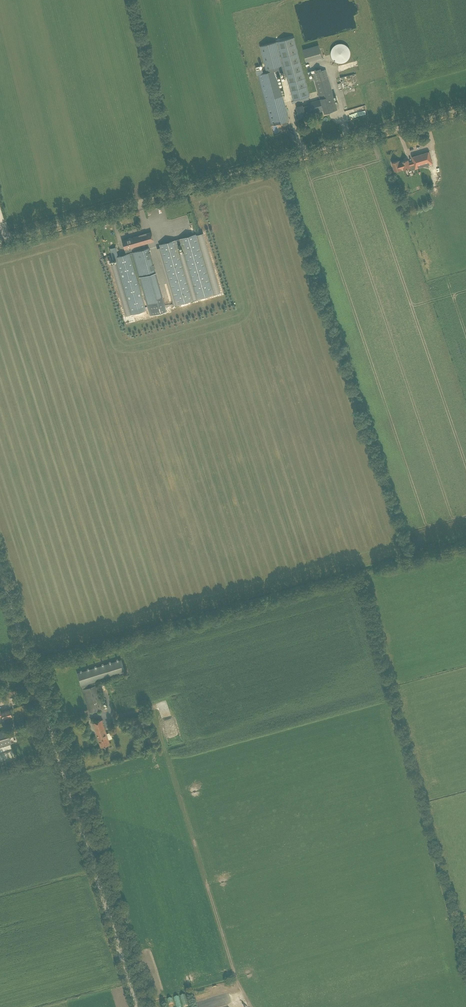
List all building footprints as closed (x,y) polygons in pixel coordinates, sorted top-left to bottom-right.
[(310,96),(294,37),(278,41),(260,46),(267,72),(263,73),(261,74),(274,125),(287,122),(289,121),(276,73),(284,71),(285,77),(291,101),(310,96)] [(345,44),(342,43),(339,44),(336,45),(333,47),(331,50),(331,53),(331,56),(332,58),(334,61),(337,62),(340,63),(343,63),(346,62),(348,59),(350,57),(350,54),(350,51),(349,48),(347,46),(345,44)] [(321,44),(304,49),(308,61),(324,57),(321,44)] [(328,78),(326,69),(312,73),(315,82),(318,92),(319,94),(320,99),(313,101),(297,106),(299,114),(298,115),(299,119),(306,117),(305,113),(310,111),(311,114),(324,110),(325,113),(337,110),(336,105),(328,78)] [(395,167),(397,171),(402,169),(401,168),(403,168),(404,170),(410,168),(410,166),(414,165),(415,169),(433,164),(429,152),(412,157),(413,161),(409,162),(408,160),(401,162),(402,162),(400,163),(399,160),(392,163),(393,167),(395,167)] [(122,241),(125,252),(131,250),(131,247),(153,241),(151,232),(128,238),(128,239),(122,241)] [(177,305),(213,294),(195,234),(159,244),(177,305)] [(150,315),(166,311),(149,248),(132,252),(150,315)] [(145,310),(144,304),(129,253),(122,255),(117,257),(118,261),(114,262),(129,315),(145,310)] [(96,681),(125,672),(121,659),(82,671),(77,673),(81,685),(82,689),(90,713),(104,708),(96,681)] [(2,716),(3,719),(12,716),(10,709),(1,712),(0,710),(0,717),(2,716)] [(148,714),(132,719),(136,733),(152,728),(148,714)] [(109,744),(102,719),(93,722),(101,747),(109,744)] [(7,729),(0,731),(0,747),(11,744),(7,729)] [(231,1001),(229,996),(214,1001),(217,1006),(231,1001)]
